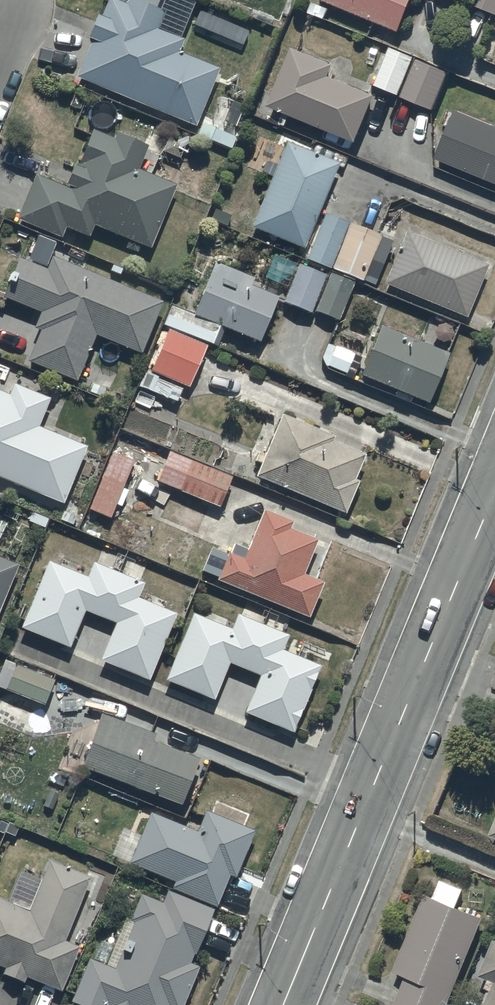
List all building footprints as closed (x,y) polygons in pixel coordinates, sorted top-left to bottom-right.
[(77,74),(195,124),(219,66),(177,48),(187,26),(160,15),(163,9),(142,0),(127,0),(127,2),(123,0),(106,0),(101,12),(95,10),(85,32),(92,35),(77,74)] [(321,2),(403,37),(419,0),(321,0),(321,2)] [(391,43),(374,80),(432,106),(449,69),(391,43)] [(292,44),(268,101),(354,138),(374,90),(329,71),(333,61),(292,44)] [(435,154),(494,178),(494,121),(455,105),(435,154)] [(64,182),(36,172),(18,216),(62,234),(66,224),(91,234),(95,223),(151,246),(174,181),(137,168),(146,140),(116,129),(113,136),(89,127),(76,163),(72,161),(64,182)] [(338,159),(285,137),(250,223),(303,245),(338,159)] [(330,266),(347,219),(323,210),(305,256),(330,266)] [(347,219),(330,266),(373,283),(391,237),(375,231),(377,227),(352,217),(351,221),(347,219)] [(486,262),(405,228),(384,279),(464,313),(486,262)] [(161,297),(52,253),(47,265),(17,253),(1,294),(40,310),(34,325),(40,328),(28,357),(76,376),(89,344),(92,345),(97,331),(140,349),(161,297)] [(252,274),(214,260),(192,310),(170,302),(162,324),(167,326),(149,369),(156,372),(150,387),(176,399),(182,382),(189,385),(208,339),(216,342),(223,323),(260,337),(277,292),(249,282),(252,274)] [(298,261),(288,284),(283,299),(310,309),(324,271),(298,261)] [(327,269),(312,307),(338,317),(353,279),(327,269)] [(447,349),(379,322),(360,371),(427,398),(447,349)] [(0,387),(0,474),(63,500),(87,443),(38,422),(49,396),(15,381),(11,392),(0,387)] [(280,411),(254,473),(344,510),(357,477),(352,475),(362,451),(359,450),(361,444),(280,411)] [(111,449),(88,505),(108,514),(114,501),(120,504),(127,488),(121,485),(132,458),(111,449)] [(169,449),(157,479),(218,504),(230,475),(169,449)] [(226,548),(215,576),(308,615),(322,579),(303,571),(317,538),(288,526),(291,519),(262,506),(245,545),(234,540),(230,549),(226,548)] [(19,562),(0,555),(0,611),(19,562)] [(87,574),(49,557),(21,625),(72,644),(86,609),(115,620),(101,659),(150,677),(176,610),(137,595),(143,581),(93,559),(87,574)] [(193,610),(164,676),(212,697),(228,660),(258,673),(243,709),(290,729),(319,663),(281,647),(287,632),(237,610),(230,626),(193,610)] [(53,678),(15,661),(6,683),(43,700),(53,678)] [(100,711),(82,763),(179,801),(197,755),(152,737),(154,731),(100,711)] [(248,812),(217,799),(212,812),(204,809),(196,829),(150,811),(128,859),(173,878),(170,885),(215,903),(228,871),(234,874),(253,829),(243,825),(248,812)] [(0,895),(0,962),(5,965),(4,970),(25,978),(26,974),(61,987),(78,943),(65,938),(90,873),(50,857),(30,907),(0,895)] [(482,914),(457,901),(463,885),(439,876),(433,892),(425,889),(392,967),(406,972),(393,1004),(446,1004),(482,914)] [(133,919),(114,965),(87,955),(70,997),(89,1004),(106,1004),(108,1002),(110,1003),(110,1004),(182,1004),(196,963),(189,961),(193,947),(197,949),(211,907),(165,887),(159,900),(139,891),(128,917),(133,919)] [(493,936),(478,971),(488,976),(485,983),(491,985),(483,1004),(494,1004),(494,936),(493,936)]
